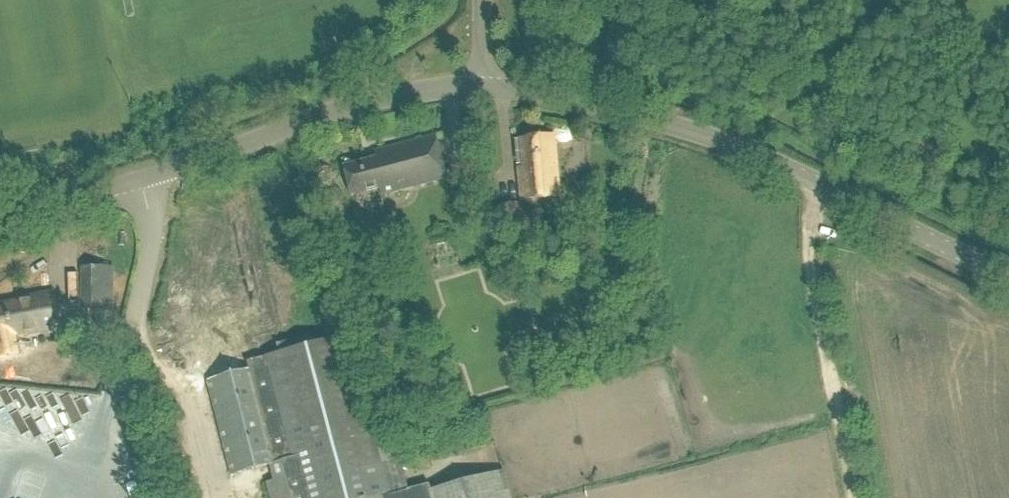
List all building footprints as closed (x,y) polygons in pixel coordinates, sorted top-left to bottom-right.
[(382,196),(447,179),(435,136),(386,149),(388,156),(344,167),(352,196),(380,189),(382,196)] [(522,200),(560,197),(554,136),(522,139),(525,168),(519,168),(522,200)] [(525,226),(523,203),(500,205),(502,229),(525,226)] [(112,309),(113,269),(89,269),(88,309),(112,309)] [(18,299),(18,301),(0,305),(0,338),(26,334),(26,336),(61,330),(54,292),(18,299)] [(395,444),(379,448),(350,335),(256,361),(259,370),(208,383),(232,476),(274,465),(278,481),(267,484),(271,497),(504,497),(498,474),(431,491),(429,485),(407,491),(395,444)] [(448,475),(451,485),(469,480),(466,470),(448,475)]
